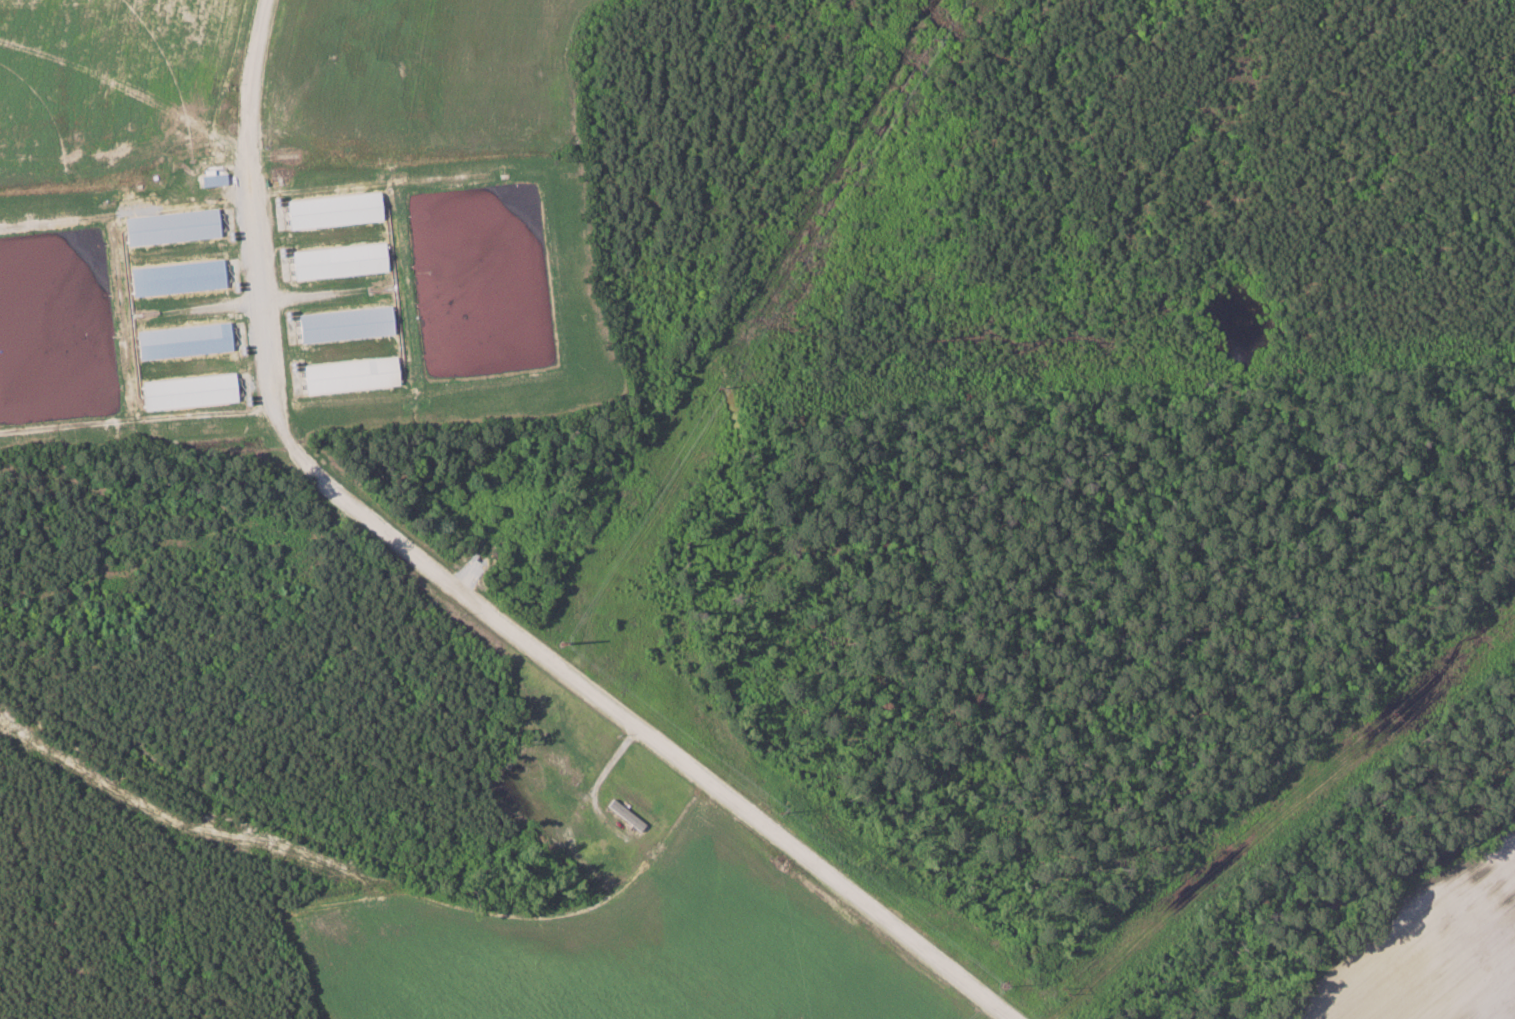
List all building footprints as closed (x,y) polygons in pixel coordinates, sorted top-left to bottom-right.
[(381,222),(378,192),(284,200),(287,229),(381,222)] [(122,215),(124,245),(218,239),(216,210),(122,215)] [(290,250),(292,279),(386,273),(383,244),(290,250)] [(128,266),(130,296),(224,290),(222,261),(128,266)] [(297,313),(299,343),(392,337),(390,307),(297,313)] [(230,353),(228,324),(135,329),(137,359),(230,353)] [(397,387),(395,358),(302,364),(304,393),(397,387)] [(139,381),(141,410),(235,404),(233,374),(139,381)]
